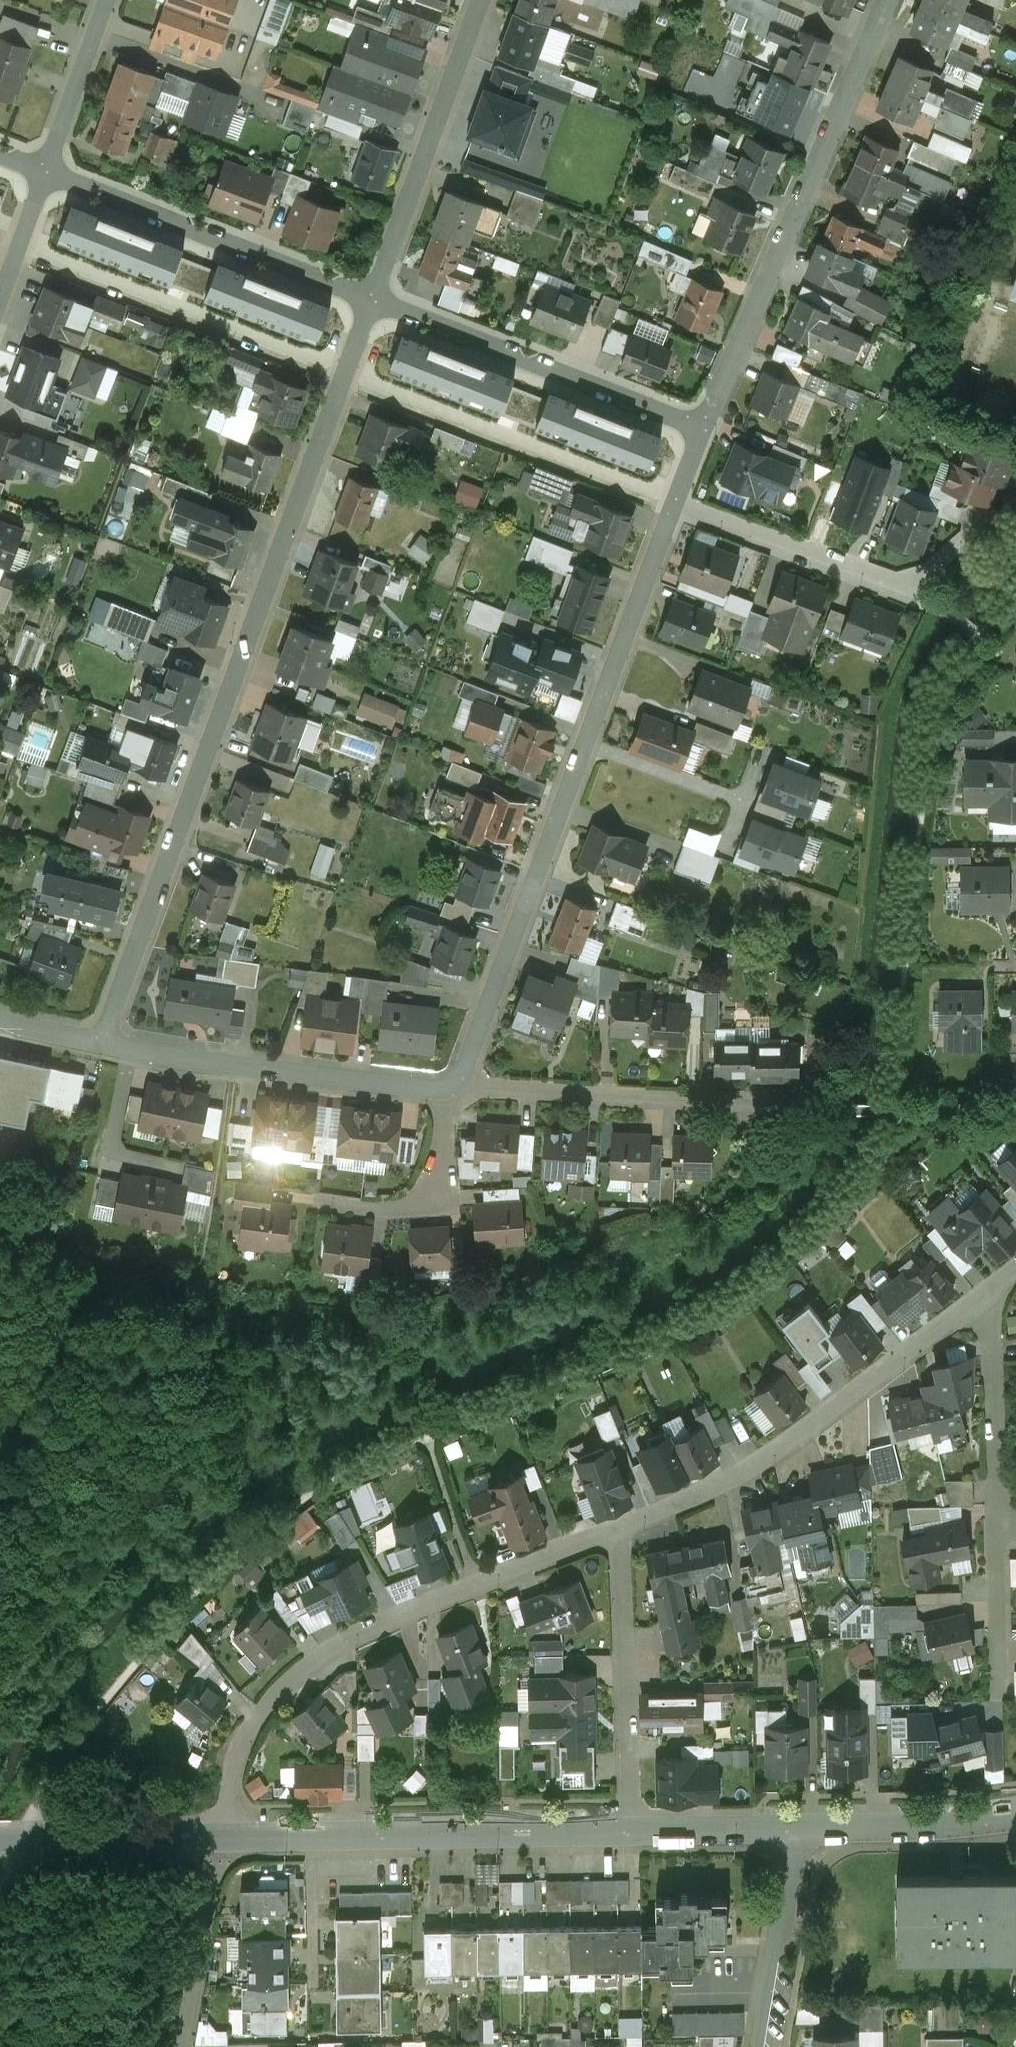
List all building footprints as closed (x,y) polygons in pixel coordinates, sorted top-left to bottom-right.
[(170,5),(166,4),(165,5),(227,27),(237,0),(171,0),(170,5)] [(289,0),(270,0),(260,27),(282,34),(293,2),(289,0)] [(377,12),(390,17),(396,0),(382,0),(377,12)] [(419,0),(396,0),(390,17),(389,21),(394,23),(430,36),(440,8),(419,0)] [(515,13),(548,25),(557,0),(520,0),(515,13)] [(728,4),(738,9),(739,6),(759,15),(759,14),(774,20),(779,8),(777,7),(762,0),(729,0),(728,4)] [(814,1),(846,14),(852,0),(815,0),(815,1),(814,1)] [(923,5),(956,19),(964,0),(925,0),(923,5)] [(967,12),(971,3),(965,0),(964,0),(956,19),(988,33),(993,22),(977,15),(976,16),(967,12)] [(1002,10),(1007,0),(980,0),(1002,10)] [(227,27),(165,5),(169,7),(160,30),(159,30),(158,34),(155,33),(217,56),(227,27)] [(377,12),(357,5),(351,22),(357,24),(389,36),(394,23),(389,21),(390,17),(377,12)] [(956,19),(923,5),(912,31),(944,45),(951,29),(956,19)] [(548,25),(515,13),(503,47),(520,53),(536,59),(548,25)] [(774,20),(759,14),(759,15),(752,31),(793,48),(800,32),(774,20)] [(5,15),(0,28),(0,96),(12,100),(15,93),(19,94),(29,65),(26,63),(39,27),(5,15)] [(988,33),(956,19),(951,29),(986,44),(991,34),(988,33)] [(389,36),(357,24),(352,37),(366,42),(367,40),(385,47),(389,36)] [(830,43),(800,30),(800,32),(793,48),(788,58),(818,71),(830,43)] [(278,45),(257,37),(248,62),(269,70),(278,45)] [(385,47),(367,40),(366,42),(355,73),(411,93),(423,60),(385,47)] [(593,52),(571,44),(566,57),(588,65),(593,52)] [(976,57),(951,46),(945,60),(947,62),(969,71),(970,72),(976,57)] [(520,53),(503,47),(500,54),(517,60),(520,53)] [(748,61),(724,50),(714,72),(738,83),(748,61)] [(788,58),(781,55),(774,72),(810,88),(818,71),(788,58)] [(933,71),(901,57),(890,83),(921,97),(925,88),(933,71)] [(269,70),(248,62),(241,81),(262,89),(269,70)] [(643,62),(641,74),(659,76),(661,64),(643,62)] [(969,71),(947,62),(942,72),(964,82),(969,71)] [(153,75),(122,64),(117,80),(118,80),(116,86),(115,85),(108,105),(138,116),(153,75)] [(577,80),(533,64),(528,77),(572,93),(577,80)] [(355,73),(343,69),(333,96),(332,101),(362,112),(399,126),(411,93),(355,73)] [(200,84),(167,72),(164,79),(166,80),(161,91),(194,103),(200,84)] [(153,75),(138,116),(151,121),(161,91),(166,80),(164,79),(153,75)] [(770,94),(754,87),(744,110),(743,113),(740,120),(739,123),(752,129),(756,119),(790,134),(791,135),(807,97),(806,96),(806,97),(775,83),(770,94)] [(921,97),(890,83),(878,109),(910,123),(911,123),(910,122),(917,106),(921,97)] [(236,97),(200,84),(194,103),(187,121),(222,134),(236,97)] [(488,86),(473,129),(509,142),(524,98),(488,86)] [(944,96),(925,88),(921,97),(940,105),(944,96)] [(975,100),(947,88),(944,96),(945,95),(964,104),(959,113),(968,117),(975,100)] [(731,98),(716,92),(709,107),(740,120),(743,113),(744,110),(729,103),(731,98)] [(362,112),(332,101),(333,96),(324,93),(318,109),(330,113),(358,123),(362,112)] [(964,104),(945,95),(944,96),(940,105),(959,113),(964,104)] [(940,105),(921,97),(917,106),(929,111),(936,114),(940,105)] [(317,109),(292,100),(283,124),(307,133),(317,109)] [(108,105),(93,144),(123,156),(138,116),(108,105)] [(959,113),(940,105),(936,114),(929,111),(927,115),(940,120),(937,126),(959,136),(968,117),(959,113)] [(358,123),(330,113),(325,127),(358,139),(363,125),(358,123)] [(178,141),(153,132),(145,155),(170,164),(178,141)] [(898,150),(867,136),(867,135),(855,162),(887,175),(891,166),(898,150)] [(961,147),(933,135),(928,146),(943,153),(956,158),(961,147)] [(782,152),(749,137),(741,154),(744,155),(741,162),(733,179),(765,193),(782,152)] [(397,150),(367,139),(352,180),(382,191),(397,150)] [(928,146),(913,140),(907,156),(936,169),(943,153),(928,146)] [(709,148),(703,163),(700,162),(695,173),(717,183),(721,173),(720,173),(727,156),(709,148)] [(741,162),(727,156),(720,173),(721,173),(733,179),(741,162)] [(489,169),(467,161),(463,172),(485,179),(489,169)] [(271,179),(227,162),(211,204),(256,221),(268,190),(272,179),(271,179)] [(887,175),(855,162),(842,192),(874,206),(879,195),(884,197),(887,190),(899,195),(900,196),(906,183),(887,175)] [(949,182),(907,163),(903,171),(910,174),(906,183),(942,199),(949,182)] [(695,173),(675,165),(669,180),(688,188),(695,173)] [(903,171),(891,166),(887,175),(906,183),(910,174),(903,171)] [(291,173),(275,167),(271,179),(272,179),(268,190),(282,196),(291,173)] [(312,181),(292,173),(282,196),(281,201),(295,207),(299,196),(305,199),(312,181)] [(695,173),(688,188),(710,197),(717,183),(695,173)] [(942,199),(906,183),(900,196),(899,195),(896,202),(923,213),(935,218),(942,199)] [(544,201),(516,191),(507,216),(535,226),(544,201)] [(502,211),(450,192),(435,232),(465,243),(470,229),(492,237),(502,211)] [(305,199),(299,196),(295,207),(285,233),(325,248),(339,211),(305,199)] [(755,214),(717,198),(709,215),(715,217),(705,239),(738,253),(755,214)] [(923,213),(896,202),(893,210),(887,208),(881,220),(901,229),(914,234),(923,213)] [(127,227),(79,208),(66,243),(114,262),(127,227)] [(863,228),(834,215),(822,243),(851,255),(857,243),(863,229),(863,228)] [(901,229),(881,220),(876,234),(895,243),(901,229)] [(175,246),(127,227),(114,262),(162,281),(173,252),(175,246)] [(876,234),(863,229),(857,243),(880,254),(880,253),(893,259),(899,245),(895,243),(876,234)] [(473,273),(456,267),(461,254),(465,243),(435,232),(420,272),(450,283),(467,289),(473,273)] [(692,260),(645,240),(638,255),(686,276),(692,260)] [(822,243),(821,242),(808,274),(838,287),(838,286),(847,267),(852,256),(851,256),(851,255),(822,243)] [(196,261),(173,252),(162,281),(185,290),(196,261)] [(461,254),(456,267),(473,273),(478,261),(461,254)] [(225,273),(202,264),(191,292),(214,301),(225,273)] [(276,285),(227,266),(225,273),(214,301),(262,320),(276,285)] [(863,274),(847,267),(838,286),(853,293),(855,293),(856,291),(863,274)] [(722,291),(693,278),(676,318),(705,331),(722,291)] [(276,285),(262,320),(310,339),(324,304),(276,285)] [(834,301),(803,285),(797,297),(829,310),(830,311),(834,301)] [(571,295),(545,286),(531,320),(576,338),(590,302),(570,296),(571,295)] [(83,302),(47,287),(33,324),(51,331),(81,343),(88,323),(76,319),(83,302)] [(888,305),(856,291),(855,293),(853,293),(852,296),(851,296),(846,308),(853,311),(878,324),(888,305)] [(124,304),(98,294),(92,308),(118,318),(124,304)] [(621,300),(604,294),(593,322),(610,328),(610,327),(621,300)] [(829,310),(798,297),(784,331),(815,344),(829,310)] [(846,308),(834,301),(830,311),(829,310),(815,344),(852,360),(863,335),(846,330),(853,311),(846,308)] [(132,305),(125,323),(152,335),(155,329),(164,333),(169,322),(132,305)] [(33,324),(31,323),(26,334),(47,342),(51,331),(33,324)] [(610,328),(602,348),(613,353),(614,351),(613,350),(621,332),(610,327),(610,328)] [(671,350),(632,335),(621,364),(660,379),(671,350)] [(455,355),(406,336),(392,371),(441,390),(455,355)] [(803,354),(778,343),(771,358),(797,368),(803,354)] [(59,359),(25,347),(8,393),(24,399),(42,406),(49,386),(59,359)] [(259,358),(239,349),(233,363),(254,371),(259,358)] [(503,374),(455,355),(441,390),(489,409),(501,381),(503,374)] [(108,366),(85,357),(74,387),(96,396),(108,366)] [(306,389),(260,372),(254,388),(253,389),(265,394),(258,413),(292,426),(306,389)] [(798,384),(766,372),(753,405),(784,418),(798,384)] [(864,393),(809,372),(803,388),(857,410),(864,393)] [(523,389),(501,381),(489,409),(512,418),(523,389)] [(254,388),(242,384),(234,404),(258,413),(265,394),(253,389),(254,388)] [(49,386),(42,406),(24,399),(22,407),(58,420),(67,393),(49,386)] [(554,401),(531,392),(520,420),(542,429),(554,401)] [(605,413),(556,394),(554,401),(542,429),(591,448),(605,413)] [(653,432),(605,413),(591,448),(639,467),(653,432)] [(255,424),(229,414),(221,434),(247,444),(255,424)] [(424,434),(373,415),(358,454),(394,468),(402,447),(417,453),(424,434)] [(465,438),(435,427),(430,440),(460,451),(465,438)] [(0,430),(0,472),(13,477),(22,451),(26,440),(25,439),(0,430)] [(89,446),(59,434),(55,446),(67,450),(65,454),(84,461),(89,446)] [(1000,444),(973,434),(969,445),(995,455),(1000,444)] [(55,446),(27,436),(25,439),(26,440),(22,451),(29,453),(35,461),(32,471),(34,476),(55,483),(58,475),(63,472),(65,467),(62,462),(65,454),(67,450),(55,446)] [(768,456),(737,443),(722,480),(754,493),(755,492),(769,458),(769,457),(768,456)] [(807,457),(774,443),(768,456),(769,457),(769,458),(792,467),(787,478),(797,482),(807,457)] [(282,455),(252,445),(246,461),(229,455),(222,474),(239,480),(269,491),(282,455)] [(995,455),(969,445),(961,467),(961,468),(996,481),(996,482),(1003,485),(1008,472),(1006,471),(1010,460),(995,455)] [(857,456),(837,507),(834,506),(830,517),(833,518),(833,519),(865,531),(878,497),(871,495),(882,465),(857,456)] [(892,457),(879,492),(892,497),(905,462),(892,457)] [(792,467),(769,458),(755,492),(778,501),(787,478),(792,467)] [(996,481),(961,468),(961,467),(953,465),(944,488),(985,504),(989,493),(991,494),(996,482),(996,481)] [(574,480),(537,466),(528,491),(544,497),(548,486),(569,494),(574,480)] [(126,482),(149,489),(153,474),(130,467),(126,482)] [(166,490),(180,494),(184,482),(170,477),(166,490)] [(378,488),(350,477),(335,519),(363,529),(378,488)] [(456,499),(480,507),(487,486),(464,478),(456,499)] [(422,492),(390,480),(385,493),(417,506),(422,492)] [(213,494),(187,484),(181,499),(207,509),(208,508),(213,494)] [(632,515),(577,495),(572,510),(570,514),(591,521),(585,538),(583,542),(617,555),(632,515)] [(208,508),(207,509),(181,499),(174,518),(195,526),(188,546),(212,554),(211,557),(241,568),(255,531),(227,521),(229,515),(208,508)] [(935,511),(903,499),(887,539),(920,552),(935,511)] [(572,510),(560,505),(551,530),(570,537),(571,533),(585,538),(591,521),(570,514),(572,510)] [(0,521),(0,564),(10,568),(24,529),(0,521)] [(573,551),(534,535),(525,558),(541,565),(545,555),(568,564),(573,551)] [(100,558),(118,563),(124,541),(106,536),(100,558)] [(739,556),(694,539),(687,559),(689,560),(685,569),(684,568),(680,577),(684,579),(725,594),(726,593),(724,592),(737,556),(739,557),(739,556)] [(352,562),(322,551),(307,594),(336,605),(342,588),(342,589),(352,562)] [(69,580),(81,584),(89,559),(77,555),(69,580)] [(391,565),(366,555),(361,567),(369,570),(387,577),(391,565)] [(608,577),(578,566),(577,568),(568,564),(545,555),(541,565),(574,577),(565,602),(593,614),(595,615),(608,577)] [(387,577),(369,570),(362,588),(380,594),(387,577)] [(826,589),(782,573),(769,608),(775,611),(772,618),(768,630),(769,631),(767,637),(801,649),(811,624),(812,625),(826,589)] [(201,589),(174,579),(158,622),(184,631),(183,633),(214,644),(227,607),(198,597),(201,589)] [(725,594),(684,579),(680,590),(724,607),(725,607),(729,594),(726,593),(725,594)] [(0,585),(0,607),(6,609),(8,603),(13,590),(0,585)] [(342,589),(342,588),(336,605),(347,609),(353,592),(342,589)] [(25,595),(13,590),(8,603),(20,608),(25,595)] [(505,610),(475,599),(466,622),(497,633),(505,610)] [(565,602),(558,599),(552,616),(587,629),(593,614),(565,602)] [(714,615),(672,600),(661,631),(702,647),(714,615)] [(898,616),(855,600),(850,616),(842,635),(844,636),(885,651),(898,616)] [(157,620),(112,602),(103,625),(144,641),(148,642),(157,620)] [(725,607),(724,607),(719,620),(743,629),(748,615),(725,607)] [(850,616),(831,609),(822,633),(842,641),(844,636),(842,635),(850,616)] [(772,618),(750,610),(748,615),(743,629),(736,646),(760,655),(767,637),(769,631),(768,630),(772,618)] [(360,627),(340,618),(335,629),(356,638),(360,627)] [(331,639),(295,626),(279,669),(308,680),(315,660),(323,663),(330,645),(329,644),(331,639)] [(335,629),(332,637),(331,639),(329,644),(330,645),(350,653),(356,638),(335,629)] [(407,637),(417,648),(426,639),(416,629),(407,637)] [(534,677),(545,647),(531,641),(529,644),(504,635),(488,676),(528,692),(534,677)] [(148,642),(144,641),(137,658),(162,667),(168,650),(148,642)] [(582,654),(547,641),(545,647),(534,677),(568,690),(582,654)] [(323,663),(315,660),(308,680),(322,685),(329,666),(323,663)] [(200,679),(173,670),(165,690),(158,709),(186,719),(200,679)] [(750,690),(701,672),(689,706),(738,724),(750,690)] [(499,694),(464,681),(459,695),(478,703),(478,702),(494,708),(499,694)] [(165,690),(148,683),(141,703),(158,709),(165,690)] [(804,698),(772,686),(766,701),(798,713),(804,698)] [(396,716),(406,719),(410,706),(365,691),(358,712),(393,724),(396,716)] [(319,692),(315,706),(333,711),(338,697),(319,692)] [(576,720),(583,698),(563,692),(556,714),(576,720)] [(307,717),(267,702),(251,746),(291,761),(307,717)] [(494,708),(478,702),(478,703),(467,731),(492,740),(490,746),(500,750),(513,715),(494,708)] [(146,721),(116,711),(111,725),(142,735),(146,721)] [(693,732),(644,714),(632,748),(681,767),(691,740),(694,733),(693,732)] [(553,730),(524,719),(506,769),(521,775),(524,766),(537,771),(545,751),(551,754),(555,743),(549,740),(553,730)] [(736,736),(697,721),(693,732),(694,733),(691,740),(730,754),(736,736)] [(177,744),(149,734),(141,755),(142,756),(137,768),(136,768),(164,778),(177,744)] [(141,755),(91,737),(81,765),(122,780),(124,781),(129,766),(136,768),(137,768),(142,756),(141,755)] [(483,773),(452,761),(446,777),(477,788),(483,773)] [(822,779),(772,761),(759,795),(788,806),(809,814),(822,779)] [(966,761),(966,803),(968,803),(968,799),(990,799),(990,817),(993,817),(993,813),(1014,813),(1014,817),(1015,817),(1015,761),(966,761)] [(44,786),(49,768),(33,763),(28,781),(44,786)] [(334,776),(300,763),(294,778),(327,792),(334,776)] [(122,780),(81,766),(77,777),(89,781),(118,790),(122,780)] [(270,790),(239,779),(225,815),(256,826),(270,790)] [(118,790),(89,781),(85,795),(114,804),(119,790),(118,790)] [(491,798),(468,790),(466,796),(446,789),(437,812),(440,813),(442,818),(447,820),(452,817),(458,819),(454,829),(482,839),(485,831),(512,841),(526,803),(494,791),(491,798)] [(759,795),(752,812),(782,823),(788,806),(759,795)] [(110,813),(87,804),(81,820),(75,817),(69,835),(91,844),(87,856),(93,858),(97,859),(102,847),(108,849),(108,848),(111,841),(101,837),(110,813)] [(150,817),(121,806),(118,816),(110,813),(101,837),(111,841),(112,842),(138,851),(150,817)] [(782,823),(752,812),(739,849),(768,860),(791,868),(805,831),(782,823)] [(623,836),(594,825),(581,861),(615,873),(615,872),(628,877),(631,871),(635,873),(645,846),(623,837),(623,836)] [(287,849),(253,837),(249,847),(283,859),(287,849)] [(321,843),(316,872),(331,874),(335,845),(321,843)] [(720,856),(684,844),(675,870),(711,883),(720,856)] [(972,860),(972,846),(932,846),(932,860),(972,860)] [(123,854),(108,848),(108,849),(102,847),(97,859),(108,863),(119,866),(123,854)] [(739,849),(734,863),(763,874),(768,860),(739,849)] [(97,859),(93,858),(89,872),(104,876),(108,863),(97,859)] [(471,859),(458,895),(454,904),(473,912),(477,902),(488,906),(501,870),(471,859)] [(119,866),(108,863),(104,876),(101,886),(120,890),(121,890),(120,891),(123,891),(129,869),(119,866)] [(1008,869),(962,869),(962,871),(963,871),(964,907),(962,907),(962,909),(1008,909),(1008,869)] [(101,886),(49,873),(41,902),(71,909),(80,912),(80,913),(112,921),(120,891),(120,890),(101,886)] [(235,884),(205,873),(192,907),(191,907),(191,908),(222,920),(223,919),(222,919),(235,884)] [(567,897),(550,940),(581,951),(597,908),(567,897)] [(651,913),(617,900),(608,925),(642,937),(651,913)] [(454,904),(445,901),(440,915),(468,924),(473,912),(454,904)] [(71,909),(43,902),(40,912),(36,911),(34,923),(34,922),(67,931),(67,930),(71,909)] [(441,916),(410,906),(405,922),(434,931),(432,937),(441,940),(446,926),(439,923),(441,916)] [(67,931),(34,922),(34,923),(29,937),(41,941),(42,937),(68,945),(73,932),(67,930),(67,931)] [(256,949),(236,944),(242,926),(227,922),(221,939),(234,944),(229,959),(233,960),(244,961),(252,962),(256,949)] [(476,937),(446,926),(441,940),(433,962),(463,973),(476,937)] [(68,945),(42,937),(41,941),(30,970),(68,983),(80,950),(68,945)] [(600,964),(572,957),(564,979),(576,983),(572,994),(597,1003),(598,996),(600,964)] [(229,959),(220,958),(217,976),(230,979),(233,960),(229,959)] [(431,967),(407,958),(399,983),(424,986),(431,967)] [(244,961),(233,960),(230,979),(241,981),(244,961)] [(252,962),(244,961),(241,981),(240,985),(256,987),(260,963),(252,962)] [(618,969),(600,964),(598,996),(613,997),(613,994),(618,994),(618,969)] [(329,973),(310,970),(298,1005),(313,1007),(314,997),(325,999),(329,973)] [(555,984),(529,975),(517,1008),(561,1025),(572,994),(576,983),(564,979),(558,976),(555,984)] [(367,978),(353,976),(353,977),(350,995),(364,997),(365,992),(367,978)] [(389,981),(367,978),(365,992),(388,996),(389,981)] [(235,989),(171,979),(165,1015),(228,1024),(230,1011),(231,1011),(235,989)] [(705,992),(687,988),(686,1006),(689,1006),(689,1015),(704,1016),(705,992)] [(388,996),(365,992),(364,997),(362,1012),(383,1015),(385,1004),(385,1003),(387,1004),(388,996)] [(719,992),(705,992),(704,1016),(703,1032),(719,1032),(719,992)] [(981,992),(939,992),(939,1027),(951,1027),(951,1047),(978,1047),(978,1027),(981,1027),(981,992)] [(618,994),(613,994),(613,997),(611,1032),(631,1034),(635,1030),(649,1031),(650,1031),(651,1002),(652,1002),(652,994),(635,993),(635,995),(618,994)] [(325,999),(314,997),(313,1007),(311,1020),(307,1020),(303,1044),(351,1051),(358,1003),(325,999)] [(686,1006),(668,1005),(668,1002),(652,1002),(651,1002),(650,1031),(649,1031),(648,1043),(650,1043),(650,1039),(663,1039),(667,1044),(687,1044),(689,1015),(689,1006),(686,1006)] [(437,1011),(401,1007),(402,1005),(387,1004),(385,1003),(385,1004),(383,1015),(380,1046),(404,1049),(404,1047),(433,1050),(432,1052),(433,1052),(438,1009),(437,1009),(437,1011)] [(561,1025),(517,1008),(510,1027),(554,1044),(561,1025)] [(231,1011),(230,1011),(228,1024),(226,1033),(241,1036),(245,1013),(231,1011)] [(751,1011),(736,1011),(736,1042),(750,1042),(751,1011)] [(736,1042),(715,1043),(715,1075),(750,1075),(750,1074),(751,1045),(750,1042),(736,1042)] [(798,1045),(751,1045),(750,1074),(750,1075),(750,1079),(799,1079),(798,1045)] [(84,1074),(49,1066),(46,1079),(36,1077),(31,1070),(23,1069),(17,1073),(12,1093),(32,1097),(42,1100),(41,1102),(77,1109),(84,1074)] [(16,1123),(19,1106),(29,1108),(32,1097),(12,1093),(17,1073),(0,1070),(0,1120),(16,1123)] [(179,1090),(149,1084),(146,1097),(141,1123),(140,1127),(170,1133),(179,1090)] [(208,1096),(179,1090),(170,1133),(199,1139),(200,1135),(206,1105),(208,1096)] [(146,1097),(130,1094),(125,1119),(141,1123),(146,1097)] [(273,1100),(261,1099),(262,1098),(259,1098),(256,1125),(254,1142),(255,1142),(282,1145),(287,1102),(284,1101),(273,1099),(273,1100)] [(293,1102),(292,1102),(287,1102),(282,1145),(303,1148),(310,1148),(312,1134),(315,1105),(313,1104),(313,1105),(304,1104),(303,1103),(293,1102)] [(223,1108),(206,1105),(200,1135),(219,1139),(223,1108)] [(357,1110),(346,1109),(346,1108),(344,1108),(340,1138),(338,1152),(340,1152),(367,1155),(372,1112),(368,1112),(368,1111),(357,1110)] [(388,1114),(377,1113),(377,1112),(372,1112),(367,1155),(394,1159),(395,1159),(397,1135),(400,1115),(398,1115),(388,1114)] [(256,1125),(234,1123),(231,1151),(254,1154),(255,1142),(254,1142),(256,1125)] [(501,1125),(479,1124),(478,1139),(476,1161),(480,1161),(492,1162),(491,1166),(515,1168),(517,1133),(504,1132),(504,1129),(501,1125)] [(563,1132),(547,1130),(544,1168),(563,1170),(562,1178),(582,1180),(585,1136),(575,1135),(572,1131),(563,1130),(563,1132)] [(686,1137),(675,1137),(674,1166),(674,1175),(675,1175),(703,1176),(704,1170),(711,1170),(711,1157),(718,1150),(711,1143),(712,1137),(695,1137),(691,1132),(686,1137)] [(535,1134),(517,1133),(515,1168),(532,1169),(535,1134)] [(312,1134),(310,1148),(303,1148),(302,1160),(323,1162),(326,1136),(312,1134)] [(634,1135),(613,1134),(613,1157),(607,1162),(612,1168),(612,1176),(647,1177),(648,1177),(649,1144),(649,1139),(636,1139),(636,1138),(634,1135)] [(416,1138),(397,1135),(395,1159),(394,1159),(393,1162),(413,1164),(416,1138)] [(340,1138),(326,1136),(323,1162),(338,1164),(340,1152),(338,1152),(340,1138)] [(478,1139),(461,1137),(463,1156),(459,1156),(460,1177),(479,1178),(480,1161),(476,1161),(478,1139)] [(662,1144),(649,1144),(648,1177),(647,1177),(647,1179),(661,1179),(661,1166),(662,1144)] [(998,1165),(1001,1168),(1001,1173),(1006,1178),(1011,1179),(1013,1182),(1015,1185),(1015,1149),(998,1165)] [(215,1169),(187,1162),(183,1180),(212,1187),(215,1169)] [(674,1166),(661,1166),(661,1179),(660,1202),(674,1202),(675,1175),(674,1175),(674,1166)] [(155,1181),(124,1174),(117,1207),(115,1217),(146,1224),(155,1181)] [(122,1181),(102,1177),(96,1203),(117,1207),(122,1181)] [(187,1187),(155,1181),(146,1224),(178,1230),(187,1187)] [(597,1197),(597,1183),(572,1182),(572,1196),(597,1197)] [(1013,1182),(1003,1191),(1015,1207),(1015,1185),(1013,1182)] [(519,1187),(483,1190),(484,1205),(520,1202),(519,1187)] [(941,1229),(956,1246),(966,1257),(982,1243),(997,1259),(1015,1242),(1015,1233),(996,1210),(1000,1206),(986,1190),(961,1211),(950,1198),(930,1216),(941,1229)] [(484,1205),(479,1205),(481,1221),(480,1221),(477,1225),(478,1245),(523,1242),(523,1237),(526,1237),(525,1222),(522,1223),(520,1202),(484,1205)] [(273,1208),(241,1204),(241,1207),(239,1222),(244,1222),(242,1239),(263,1242),(262,1244),(276,1246),(279,1243),(280,1238),(292,1240),(295,1218),(288,1217),(289,1210),(273,1208)] [(354,1228),(330,1224),(324,1267),(364,1273),(365,1273),(368,1254),(371,1232),(354,1230),(354,1228)] [(435,1229),(411,1230),(414,1263),(428,1262),(428,1266),(449,1265),(450,1265),(448,1236),(448,1231),(435,1231),(435,1229)] [(462,1235),(448,1236),(450,1265),(449,1265),(449,1270),(464,1269),(462,1235)] [(937,1264),(947,1256),(932,1238),(922,1245),(937,1264)] [(382,1259),(370,1257),(368,1254),(365,1273),(364,1273),(362,1291),(377,1293),(382,1259)] [(954,1290),(929,1260),(907,1279),(906,1280),(926,1304),(930,1310),(954,1290)] [(881,1270),(870,1279),(870,1283),(878,1293),(893,1281),(885,1271),(881,1270)] [(878,1293),(899,1320),(902,1323),(926,1304),(906,1280),(907,1279),(903,1273),(893,1281),(878,1293)] [(899,1320),(881,1298),(872,1305),(886,1324),(889,1328),(899,1320)] [(886,1324),(872,1306),(862,1314),(876,1331),(886,1324)] [(811,1311),(785,1330),(815,1370),(832,1358),(821,1343),(830,1337),(811,1311)] [(859,1316),(832,1337),(855,1367),(882,1346),(859,1316)] [(969,1360),(936,1369),(942,1390),(954,1387),(958,1405),(964,1404),(960,1387),(969,1385),(969,1360)] [(808,1383),(795,1365),(783,1375),(796,1392),(808,1383)] [(783,1375),(756,1395),(779,1426),(806,1405),(796,1392),(783,1375)] [(942,1390),(923,1395),(932,1428),(931,1428),(934,1440),(965,1432),(958,1405),(954,1387),(942,1390)] [(923,1395),(888,1404),(892,1418),(887,1419),(891,1438),(931,1428),(932,1428),(923,1395)] [(610,1410),(594,1417),(604,1443),(621,1436),(610,1410)] [(725,1417),(714,1422),(726,1443),(736,1438),(725,1417)] [(672,1443),(671,1443),(687,1476),(688,1478),(719,1463),(702,1428),(672,1443)] [(672,1443),(665,1430),(647,1439),(650,1445),(640,1450),(640,1451),(659,1489),(687,1476),(671,1443),(672,1443)] [(461,1441),(448,1447),(453,1459),(466,1453),(461,1441)] [(893,1443),(869,1449),(870,1464),(870,1485),(902,1477),(893,1443)] [(610,1451),(579,1464),(599,1516),(631,1504),(610,1451)] [(870,1464),(851,1468),(857,1493),(870,1490),(870,1485),(870,1464)] [(535,1466),(522,1471),(530,1491),(543,1486),(535,1466)] [(851,1468),(810,1476),(813,1492),(818,1490),(823,1513),(829,1512),(833,1514),(840,1512),(842,1509),(859,1505),(857,1493),(851,1468)] [(492,1491),(471,1499),(480,1522),(501,1515),(500,1513),(529,1502),(519,1478),(491,1489),(492,1491)] [(815,1497),(779,1505),(780,1505),(780,1506),(779,1506),(786,1538),(786,1539),(798,1536),(807,1576),(832,1571),(815,1497)] [(529,1502),(500,1513),(501,1515),(514,1549),(546,1537),(532,1501),(529,1502)] [(779,1502),(743,1510),(752,1546),(786,1538),(779,1506),(780,1506),(780,1505),(779,1505),(779,1502)] [(940,1507),(907,1508),(911,1527),(942,1521),(940,1507)] [(357,1539),(339,1511),(326,1519),(343,1548),(357,1539)] [(303,1540),(324,1528),(315,1513),(294,1525),(303,1540)] [(963,1522),(926,1529),(929,1544),(933,1562),(936,1562),(969,1555),(963,1522)] [(434,1533),(396,1548),(403,1566),(416,1561),(423,1578),(448,1568),(434,1533)] [(724,1540),(686,1548),(693,1580),(722,1574),(730,1572),(724,1540)] [(929,1544),(906,1548),(905,1540),(903,1540),(908,1567),(909,1567),(912,1584),(939,1579),(936,1562),(933,1562),(929,1544)] [(774,1541),(752,1546),(756,1563),(740,1567),(747,1598),(785,1589),(774,1541)] [(685,1548),(648,1556),(663,1626),(690,1620),(682,1583),(692,1581),(693,1580),(686,1548),(685,1548)] [(255,1558),(243,1571),(258,1584),(270,1571),(255,1558)] [(357,1561),(317,1580),(327,1601),(335,1617),(369,1601),(358,1576),(363,1574),(357,1561)] [(309,1572),(278,1587),(279,1589),(292,1607),(293,1609),(309,1601),(312,1608),(327,1601),(317,1580),(313,1582),(309,1572)] [(722,1574),(704,1578),(710,1605),(711,1605),(713,1613),(730,1609),(722,1574)] [(578,1582),(547,1593),(556,1618),(561,1631),(592,1619),(578,1582)] [(282,1614),(292,1607),(279,1589),(269,1595),(282,1614)] [(962,1592),(916,1593),(916,1605),(962,1604),(962,1592)] [(547,1594),(521,1604),(530,1628),(556,1618),(547,1594)] [(742,1647),(757,1645),(755,1627),(744,1628),(740,1596),(735,1597),(742,1647)] [(916,1605),(874,1606),(874,1609),(874,1637),(875,1638),(874,1639),(889,1638),(888,1620),(917,1619),(916,1605)] [(290,1638),(262,1607),(246,1621),(247,1622),(237,1631),(264,1662),(290,1638)] [(874,1609),(861,1609),(861,1629),(843,1629),(843,1637),(874,1637),(874,1609)] [(965,1616),(927,1624),(934,1658),(953,1654),(956,1670),(961,1673),(970,1671),(973,1666),(969,1650),(973,1650),(965,1616)] [(690,1620),(663,1626),(668,1653),(702,1646),(700,1618),(690,1620)] [(486,1663),(471,1624),(439,1636),(454,1674),(455,1675),(477,1666),(486,1663)] [(212,1655),(193,1630),(179,1647),(202,1666),(212,1655)] [(868,1639),(848,1648),(855,1662),(874,1653),(868,1639)] [(545,1642),(530,1642),(530,1657),(535,1656),(545,1656),(545,1642)] [(399,1652),(366,1667),(376,1687),(369,1690),(373,1701),(376,1706),(376,1707),(402,1695),(416,1689),(399,1652)] [(545,1656),(535,1656),(536,1676),(558,1676),(564,1675),(563,1655),(545,1656)] [(477,1666),(455,1675),(454,1674),(445,1678),(455,1705),(487,1693),(477,1666)] [(346,1671),(320,1693),(338,1714),(357,1697),(357,1669),(346,1671)] [(564,1675),(558,1676),(559,1710),(594,1709),(593,1675),(564,1675)] [(536,1676),(530,1676),(531,1710),(559,1710),(558,1676),(536,1676)] [(199,1677),(177,1703),(205,1726),(227,1700),(227,1699),(226,1700),(216,1692),(199,1677)] [(441,1725),(440,1678),(429,1678),(429,1725),(441,1725)] [(876,1679),(859,1679),(860,1708),(865,1708),(865,1715),(876,1714),(876,1679)] [(816,1680),(800,1680),(801,1712),(817,1712),(816,1680)] [(732,1681),(705,1682),(706,1700),(733,1699),(732,1681)] [(338,1714),(320,1693),(294,1715),(320,1745),(346,1722),(338,1714)] [(701,1694),(662,1695),(663,1730),(668,1730),(672,1734),(678,1734),(682,1730),(702,1729),(701,1694)] [(402,1695),(376,1707),(376,1706),(368,1709),(376,1727),(377,1727),(410,1711),(402,1695)] [(373,1701),(358,1708),(358,1733),(375,1733),(377,1727),(376,1727),(368,1709),(376,1706),(373,1701)] [(933,1703),(906,1704),(905,1718),(934,1717),(933,1703)] [(522,1744),(520,1708),(504,1708),(506,1745),(522,1744)] [(860,1708),(837,1709),(838,1728),(865,1727),(865,1715),(860,1715),(860,1708)] [(594,1709),(559,1710),(560,1736),(560,1753),(595,1752),(594,1709)] [(786,1709),(768,1709),(768,1727),(786,1727),(786,1709)] [(559,1710),(531,1710),(532,1736),(560,1736),(559,1710)] [(428,1714),(414,1714),(414,1736),(428,1736),(428,1714)] [(975,1717),(952,1723),(951,1719),(932,1724),(943,1762),(984,1750),(975,1717)] [(786,1727),(768,1727),(769,1773),(806,1773),(805,1727),(786,1727)] [(838,1728),(829,1728),(830,1773),(866,1772),(865,1727),(838,1728)] [(375,1733),(358,1733),(358,1759),(375,1759),(375,1733)] [(732,1744),(700,1745),(701,1760),(733,1759),(732,1744)] [(525,1745),(500,1746),(500,1778),(534,1777),(534,1759),(525,1759),(525,1745)] [(752,1764),(752,1749),(737,1748),(736,1764),(752,1764)] [(695,1758),(659,1759),(660,1804),(696,1803),(695,1758)] [(340,1765),(298,1765),(298,1796),(341,1796),(340,1765)] [(257,1796),(271,1789),(263,1774),(249,1781),(257,1796)] [(897,1877),(897,1916),(895,1916),(895,1917),(897,1917),(897,1957),(1015,1957),(1015,1876),(897,1877)] [(558,1904),(558,1880),(546,1881),(547,1904),(558,1904)] [(582,1903),(582,1880),(570,1880),(570,1903),(582,1903)] [(605,1880),(593,1880),(594,1903),(605,1903),(605,1880)] [(629,1880),(617,1880),(617,1903),(629,1903),(629,1880)] [(511,1904),(511,1881),(499,1882),(500,1905),(511,1904)] [(535,1904),(535,1881),(523,1881),(523,1904),(535,1904)] [(452,1882),(440,1882),(440,1905),(452,1905),(452,1882)] [(464,1882),(452,1882),(452,1905),(464,1905),(464,1882)] [(488,1882),(476,1882),(476,1905),(488,1905),(488,1882)] [(286,1887),(244,1887),(244,1911),(250,1911),(251,1935),(287,1935),(286,1887)] [(412,1914),(412,1891),(400,1892),(400,1915),(412,1914)] [(352,1892),(340,1892),(341,1915),(352,1915),(353,1915),(352,1892)] [(364,1892),(352,1892),(353,1915),(364,1915),(365,1915),(364,1892)] [(376,1915),(376,1892),(364,1892),(365,1915),(376,1915)] [(388,1915),(388,1892),(376,1892),(377,1915),(381,1915),(388,1915)] [(400,1892),(388,1892),(388,1915),(400,1915),(400,1892)] [(656,1927),(617,1928),(618,1970),(642,1969),(642,1965),(659,1965),(659,1972),(694,1971),(694,1947),(709,1946),(709,1936),(727,1935),(727,1904),(712,1905),(712,1898),(697,1898),(697,1894),(679,1895),(679,1899),(663,1899),(663,1914),(656,1914),(656,1927)] [(341,1915),(337,1916),(337,1954),(381,1953),(381,1915),(377,1915),(376,1915),(365,1915),(364,1915),(353,1915),(352,1915),(341,1915)] [(547,1928),(524,1929),(524,1971),(547,1970),(547,1928)] [(570,1928),(547,1928),(547,1970),(571,1970),(570,1928)] [(594,1970),(594,1928),(570,1928),(571,1970),(594,1970)] [(617,1928),(594,1928),(594,1970),(618,1970),(617,1928)] [(477,1929),(453,1930),(453,1972),(477,1971),(477,1929)] [(501,1971),(500,1929),(477,1929),(477,1971),(501,1971)] [(524,1929),(500,1929),(501,1971),(524,1971),(524,1929)] [(440,1931),(440,1930),(425,1930),(425,1958),(425,1972),(426,1972),(427,1972),(453,1972),(453,1930),(446,1930),(446,1931),(440,1931)] [(251,1935),(245,1935),(245,1959),(251,1959),(251,1983),(287,1983),(287,1935),(251,1935)] [(381,1953),(337,1954),(337,1992),(381,1991),(381,1953)] [(425,1958),(413,1958),(413,1984),(427,1984),(427,1972),(426,1972),(425,1972),(425,1958)] [(251,1983),(245,1983),(245,2006),(245,2007),(251,2007),(251,2031),(252,2031),(288,2030),(287,1983),(251,1983)] [(381,1991),(337,1992),(338,2030),(382,2029),(381,1991)] [(883,2005),(854,2005),(854,2031),(883,2031),(883,2005)] [(245,2007),(245,2006),(234,2007),(234,2031),(246,2031),(247,2031),(251,2031),(251,2007),(245,2007)] [(799,2007),(799,2021),(821,2020),(820,2006),(799,2007)] [(732,2035),(732,2012),(673,2013),(673,2036),(699,2036),(715,2036),(732,2035)] [(482,2015),(484,2039),(494,2038),(492,2014),(482,2015)] [(715,2036),(715,2046),(734,2046),(735,2035),(732,2035),(715,2036)] [(715,2036),(699,2036),(699,2046),(715,2046),(715,2036)] [(815,2036),(815,2046),(855,2046),(855,2036),(815,2036)] [(554,2038),(554,2046),(570,2046),(570,2038),(554,2038)] [(926,2046),(935,2046),(935,2038),(926,2038),(926,2046)] [(935,2038),(935,2046),(963,2046),(963,2038),(935,2038)]
